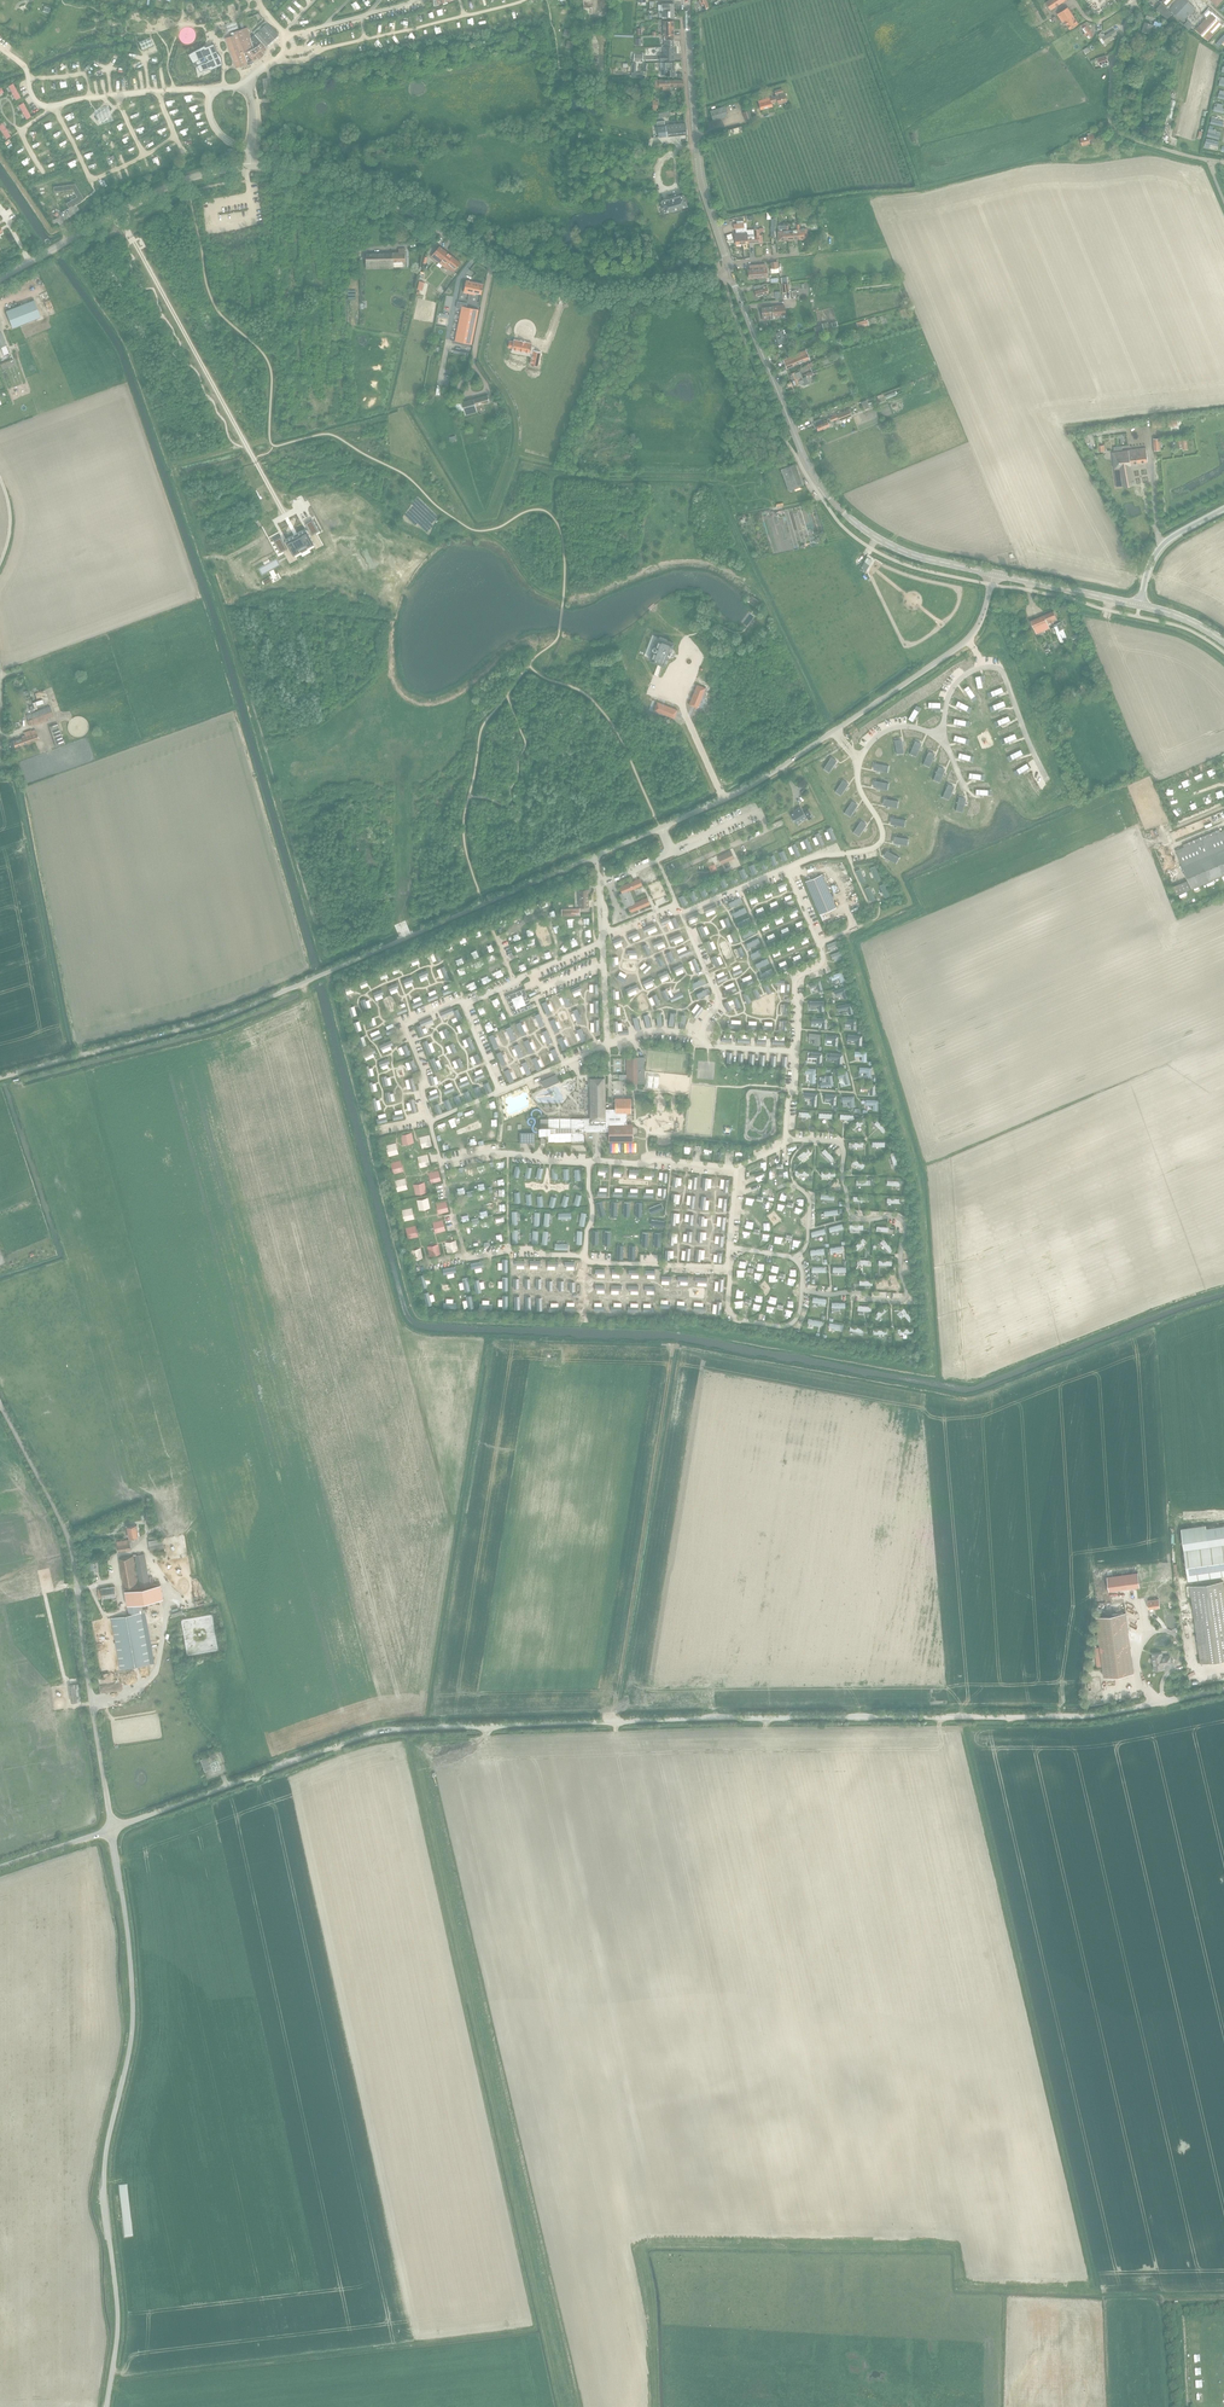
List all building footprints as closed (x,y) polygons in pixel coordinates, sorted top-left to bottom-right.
[(707,1),(707,0),(699,0),(700,3),(702,8),(709,6),(707,1)] [(1046,2),(1051,9),(1065,0),(1049,0),(1046,2)] [(1170,8),(1182,20),(1193,8),(1185,0),(1178,0),(1170,8)] [(1168,18),(1172,13),(1161,2),(1156,7),(1168,18)] [(1070,29),(1078,23),(1068,7),(1058,14),(1063,22),(1065,20),(1070,29)] [(1197,29),(1210,40),(1223,25),(1223,24),(1223,20),(1210,7),(1203,14),(1207,18),(1197,29)] [(673,20),(663,21),(664,35),(673,34),(673,20)] [(235,21),(226,25),(228,32),(238,28),(235,21)] [(1149,34),(1152,24),(1145,22),(1142,31),(1149,34)] [(234,32),(234,35),(225,38),(235,65),(247,61),(250,60),(251,61),(253,60),(257,56),(258,58),(263,54),(262,52),(266,48),(264,46),(278,34),(267,23),(261,28),(252,37),(251,37),(247,27),(239,30),(234,32)] [(1089,38),(1094,35),(1087,25),(1082,28),(1085,32),(1084,33),(1086,37),(1087,36),(1089,38)] [(570,37),(571,30),(564,28),(563,35),(570,37)] [(1100,33),(1098,34),(1100,38),(1099,39),(1102,43),(1105,42),(1106,44),(1109,42),(1108,40),(1113,37),(1112,36),(1116,34),(1114,30),(1105,35),(1103,33),(1101,34),(1100,33)] [(664,44),(661,44),(661,46),(664,46),(674,46),(673,39),(673,36),(664,36),(664,44)] [(143,50),(154,45),(150,37),(139,42),(140,43),(143,50)] [(574,41),(567,40),(566,47),(573,48),(574,41)] [(204,45),(188,54),(193,62),(195,63),(200,72),(209,68),(211,69),(220,65),(222,64),(221,56),(217,56),(216,53),(217,52),(213,43),(206,46),(204,45)] [(674,46),(664,46),(664,54),(660,54),(660,60),(663,60),(674,60),(674,46)] [(569,57),(564,54),(560,58),(565,62),(569,57)] [(643,55),(634,54),(633,61),(640,62),(640,60),(642,60),(643,55)] [(1106,55),(1098,58),(1100,64),(1108,62),(1106,55)] [(674,62),(663,62),(663,69),(665,69),(665,75),(674,75),(674,62)] [(565,75),(570,71),(566,67),(562,70),(565,75)] [(20,97),(13,83),(8,85),(16,100),(20,97)] [(782,89),(774,91),(776,96),(758,101),(760,109),(773,106),(772,103),(778,101),(779,103),(787,101),(784,93),(782,89)] [(26,119),(31,116),(23,102),(18,105),(26,119)] [(114,121),(109,103),(94,107),(99,125),(114,121)] [(713,120),(727,116),(724,106),(710,111),(713,120)] [(749,109),(743,111),(745,118),(751,116),(749,109)] [(665,120),(658,120),(658,128),(659,136),(687,134),(685,122),(668,124),(665,124),(665,120)] [(10,135),(1,122),(0,123),(0,130),(6,139),(10,135)] [(741,126),(727,130),(729,135),(743,131),(741,126)] [(1090,141),(1095,140),(1093,132),(1087,133),(1088,136),(1080,138),(1082,145),(1090,143),(1090,141)] [(75,183),(53,186),(54,192),(72,189),(77,196),(66,203),(69,207),(84,198),(75,183)] [(665,212),(688,205),(684,194),(673,197),(672,195),(668,196),(669,198),(661,201),(665,212)] [(749,243),(747,230),(746,227),(744,227),(744,223),(733,224),(734,229),(735,229),(736,233),(734,233),(735,244),(749,243)] [(797,229),(790,230),(790,231),(792,231),(793,239),(799,239),(798,233),(799,233),(798,226),(799,226),(799,224),(796,224),(797,229)] [(785,225),(785,227),(787,227),(788,240),(793,239),(792,231),(790,231),(790,230),(788,230),(788,225),(785,225)] [(798,233),(799,239),(804,238),(807,238),(806,228),(799,229),(799,226),(798,226),(799,233),(798,233)] [(787,227),(785,227),(785,230),(777,231),(778,241),(782,240),(788,240),(787,227)] [(759,229),(754,229),(755,242),(762,242),(761,235),(760,235),(759,232),(764,232),(763,228),(759,228),(759,229)] [(455,269),(461,262),(440,246),(432,256),(445,266),(449,261),(453,264),(451,266),(455,269)] [(395,252),(366,253),(366,268),(393,267),(393,266),(403,266),(403,261),(405,261),(405,249),(398,249),(398,251),(395,251),(395,252)] [(749,269),(748,269),(749,278),(757,277),(757,278),(762,278),(762,277),(767,276),(766,267),(765,267),(765,264),(749,265),(749,269)] [(482,294),(484,283),(466,280),(464,292),(476,295),(476,293),(482,294)] [(788,283),(781,284),(782,292),(789,291),(788,283)] [(756,290),(754,290),(756,296),(763,294),(764,295),(769,294),(767,285),(765,286),(764,284),(755,286),(756,290)] [(34,299),(6,310),(12,327),(40,316),(34,299)] [(458,326),(455,340),(471,344),(478,309),(467,307),(468,303),(458,301),(457,309),(461,310),(458,326)] [(779,315),(783,315),(783,311),(781,312),(780,306),(761,307),(763,320),(774,319),(773,312),(777,312),(777,313),(779,313),(779,315)] [(856,323),(858,329),(869,326),(867,320),(856,323)] [(782,330),(772,333),(774,339),(776,345),(786,342),(784,338),(787,337),(787,335),(786,333),(783,334),(782,330)] [(507,339),(506,344),(510,344),(510,346),(516,347),(516,350),(530,353),(528,362),(535,363),(538,350),(530,348),(531,345),(528,345),(529,341),(523,340),(523,339),(518,338),(518,339),(512,338),(511,340),(507,339)] [(786,368),(810,359),(806,350),(783,359),(786,368)] [(791,380),(802,376),(800,371),(799,371),(799,370),(789,374),(791,380)] [(802,376),(791,380),(794,386),(806,382),(805,379),(803,380),(802,376)] [(475,405),(490,401),(488,394),(455,404),(457,412),(464,410),(465,414),(477,411),(475,405)] [(840,421),(852,416),(849,410),(837,415),(836,412),(829,415),(832,421),(838,418),(840,421)] [(818,431),(830,426),(827,420),(816,425),(818,431)] [(1188,448),(1186,439),(1181,439),(1181,440),(1176,440),(1177,448),(1182,447),(1182,449),(1188,448)] [(1131,463),(1148,461),(1146,447),(1107,453),(1108,459),(1113,458),(1116,479),(1117,479),(1118,485),(1123,485),(1123,484),(1123,486),(1134,484),(1131,463)] [(788,490),(803,484),(795,463),(781,468),(788,490)] [(275,547),(268,551),(275,563),(282,559),(286,567),(295,562),(296,564),(302,560),(301,559),(311,554),(306,546),(314,542),(307,530),(300,534),(303,540),(279,554),(275,547)] [(1036,634),(1037,633),(1049,628),(1047,624),(1050,623),(1050,624),(1053,622),(1057,620),(1053,611),(1031,621),(1036,634)] [(1053,625),(1060,643),(1068,640),(1060,622),(1053,625)] [(648,646),(642,654),(648,658),(649,657),(654,661),(660,654),(660,655),(663,651),(662,651),(667,644),(662,640),(662,639),(657,634),(651,642),(649,640),(647,641),(645,642),(646,645),(648,646)] [(1048,642),(1043,644),(1047,656),(1053,654),(1048,642)] [(693,695),(690,703),(692,704),(693,707),(696,705),(698,706),(705,687),(698,684),(695,692),(696,692),(694,696),(693,695)] [(975,696),(968,686),(964,689),(971,699),(975,696)] [(1003,692),(1001,688),(990,691),(992,696),(1003,692)] [(660,700),(657,707),(675,717),(676,715),(678,714),(677,711),(678,710),(671,706),(671,707),(667,705),(667,704),(660,700)] [(969,707),(958,701),(955,706),(966,711),(969,707)] [(1005,706),(1003,701),(993,705),(994,710),(1005,706)] [(49,705),(25,714),(29,725),(32,724),(35,724),(47,719),(46,717),(53,715),(49,705)] [(915,710),(914,709),(908,719),(912,722),(918,712),(915,710)] [(1010,721),(1008,716),(997,720),(999,725),(1010,721)] [(49,726),(56,746),(64,743),(57,723),(49,726)] [(35,729),(30,730),(30,729),(23,731),(25,736),(12,741),(14,747),(38,738),(35,729)] [(1016,739),(1014,734),(1003,738),(1005,744),(1016,739)] [(965,744),(966,739),(955,736),(953,741),(965,744)] [(904,753),(901,739),(894,740),(897,755),(904,753)] [(916,757),(922,743),(915,741),(909,754),(916,757)] [(1023,755),(1021,750),(1010,755),(1013,760),(1023,755)] [(929,767),(935,754),(928,751),(923,764),(929,767)] [(969,761),(971,756),(959,753),(958,758),(969,761)] [(829,773),(837,761),(831,757),(823,769),(829,773)] [(887,773),(888,766),(875,763),(873,770),(887,773)] [(1030,768),(1027,764),(1017,770),(1019,774),(1030,768)] [(940,783),(945,769),(938,767),(933,780),(940,783)] [(841,795),(849,784),(843,780),(835,792),(841,795)] [(886,790),(888,783),(874,781),(873,788),(886,790)] [(949,800),(954,786),(948,784),(942,797),(949,800)] [(962,812),(966,798),(959,797),(956,811),(962,812)] [(896,808),(897,801),(884,799),(883,806),(896,808)] [(850,817),(858,805),(851,801),(844,813),(850,817)] [(804,813),(800,806),(795,809),(796,811),(790,814),(795,822),(806,816),(808,819),(813,816),(808,810),(804,813)] [(904,827),(905,820),(891,818),(890,825),(904,827)] [(859,837),(867,825),(861,821),(853,833),(859,837)] [(836,840),(831,828),(827,830),(832,842),(836,840)] [(1188,880),(1174,886),(1177,894),(1223,874),(1223,829),(1176,850),(1188,880)] [(824,845),(819,833),(815,835),(820,847),(824,845)] [(907,846),(908,839),(894,837),(893,844),(907,846)] [(812,851),(807,839),(803,841),(808,853),(812,851)] [(801,856),(795,844),(791,846),(796,858),(801,856)] [(731,851),(718,857),(721,863),(724,862),(732,858),(734,857),(731,851)] [(788,860),(783,851),(779,853),(783,862),(788,860)] [(895,864),(899,857),(886,851),(883,857),(895,864)] [(777,864),(773,855),(769,858),(773,866),(777,864)] [(768,869),(763,860),(759,862),(763,871),(768,869)] [(757,873),(753,864),(748,866),(753,875),(757,873)] [(717,871),(714,865),(708,867),(711,873),(717,871)] [(880,879),(875,866),(870,868),(875,881),(880,879)] [(865,879),(860,867),(856,869),(860,881),(865,879)] [(747,878),(743,869),(739,871),(743,880),(747,878)] [(737,882),(733,873),(729,875),(733,884),(737,882)] [(822,873),(805,881),(819,914),(836,907),(822,873)] [(635,902),(629,890),(643,884),(640,877),(620,886),(623,893),(620,894),(622,898),(620,899),(622,903),(624,902),(626,907),(628,906),(631,912),(651,904),(648,897),(635,902)] [(727,886),(723,878),(719,880),(723,889),(727,886)] [(718,891),(713,882),(709,885),(713,893),(718,891)] [(890,896),(885,884),(880,886),(885,898),(890,896)] [(875,897),(870,885),(865,887),(870,898),(875,897)] [(707,896),(703,887),(698,889),(703,898),(707,896)] [(579,907),(589,906),(588,889),(578,889),(579,907)] [(697,900),(693,891),(688,893),(692,902),(697,900)] [(742,900),(740,895),(729,900),(731,905),(742,900)] [(687,904),(683,896),(679,898),(683,907),(687,904)] [(717,909),(715,904),(703,909),(705,914),(717,909)] [(746,910),(744,906),(733,910),(735,915),(746,910)] [(700,916),(698,912),(686,917),(688,921),(700,916)] [(731,924),(727,915),(723,917),(727,926),(731,924)] [(751,920),(749,916),(737,920),(739,925),(751,920)] [(669,917),(660,921),(662,925),(671,922),(674,930),(679,928),(675,917),(670,919),(669,917)] [(656,928),(654,924),(642,928),(644,933),(656,928)] [(706,933),(702,924),(698,926),(702,935),(706,933)] [(755,930),(754,926),(742,931),(744,935),(755,930)] [(738,939),(734,930),(730,932),(734,941),(738,939)] [(639,936),(637,931),(627,935),(629,940),(639,936)] [(673,936),(669,938),(671,943),(682,938),(680,933),(673,936)] [(760,941),(758,936),(746,941),(748,946),(760,941)] [(623,942),(621,938),(612,941),(614,946),(623,942)] [(664,944),(662,939),(652,943),(654,948),(664,944)] [(713,948),(709,939),(704,941),(708,950),(713,948)] [(838,944),(837,939),(827,943),(829,948),(838,944)] [(646,945),(642,947),(646,956),(650,954),(646,945)] [(744,954),(741,945),(736,946),(740,955),(744,954)] [(764,951),(762,947),(750,952),(752,956),(764,951)] [(432,949),(423,953),(425,958),(433,954),(437,963),(441,961),(438,952),(434,954),(432,949)] [(689,949),(678,954),(680,958),(691,953),(689,949)] [(842,954),(840,950),(831,953),(832,958),(842,954)] [(670,952),(666,954),(670,963),(674,961),(670,952)] [(719,963),(716,954),(711,956),(715,965),(719,963)] [(419,961),(417,956),(407,960),(409,964),(419,961)] [(664,965),(660,956),(655,958),(659,967),(664,965)] [(768,961),(766,957),(755,961),(757,966),(768,961)] [(695,959),(691,961),(696,972),(700,971),(695,959)] [(402,968),(400,963),(390,967),(392,972),(402,968)] [(651,967),(648,964),(641,971),(644,974),(651,967)] [(684,969),(682,964),(672,968),(674,973),(684,969)] [(743,970),(741,966),(732,970),(734,974),(743,970)] [(444,967),(439,969),(444,981),(449,979),(444,967)] [(773,972),(771,967),(759,972),(761,977),(773,972)] [(386,975),(384,970),(372,975),(374,980),(386,975)] [(429,976),(427,971),(417,975),(419,980),(429,976)] [(669,976),(667,971),(657,975),(659,980),(669,976)] [(841,983),(846,981),(842,971),(830,976),(832,980),(839,978),(840,982),(841,983)] [(727,977),(725,972),(716,976),(718,981),(727,977)] [(626,980),(618,975),(616,979),(624,984),(626,980)] [(754,981),(752,976),(740,981),(742,986),(754,981)] [(414,982),(412,977),(402,981),(404,986),(414,982)] [(369,983),(367,978),(358,981),(360,986),(369,983)] [(653,983),(651,978),(642,982),(644,987),(653,983)] [(785,978),(775,978),(775,982),(784,983),(784,992),(789,993),(790,982),(784,982),(785,978)] [(706,984),(704,980),(692,985),(694,989),(706,984)] [(820,980),(809,983),(810,988),(811,988),(817,986),(818,990),(818,991),(823,989),(820,980)] [(767,981),(763,983),(767,992),(771,990),(767,981)] [(399,988),(397,983),(387,987),(389,992),(399,988)] [(355,989),(353,984),(344,988),(345,991),(341,993),(345,1003),(349,1001),(346,992),(355,989)] [(638,989),(636,984),(624,989),(626,994),(638,989)] [(736,988),(734,984),(723,989),(725,993),(736,988)] [(579,986),(570,990),(572,995),(581,991),(579,986)] [(757,986),(752,988),(756,997),(761,995),(757,986)] [(453,992),(451,987),(442,991),(444,996),(453,992)] [(845,987),(834,991),(836,995),(836,996),(842,994),(844,998),(844,999),(849,997),(845,987)] [(524,988),(505,996),(511,1009),(513,1014),(532,1007),(524,988)] [(670,998),(666,989),(661,991),(665,1002),(670,1000),(671,1002),(684,997),(682,993),(670,998)] [(384,995),(382,990),(372,993),(374,998),(384,995)] [(708,990),(696,995),(698,999),(710,994),(708,990)] [(747,990),(742,992),(746,1002),(751,1000),(747,990)] [(570,1005),(565,993),(560,995),(566,1007),(570,1005)] [(438,999),(436,994),(426,997),(428,1002),(438,999)] [(656,995),(651,996),(655,1006),(660,1005),(656,995)] [(736,995),(723,1001),(727,1010),(731,1008),(729,1003),(734,1001),(736,1006),(741,1004),(736,995)] [(423,1005),(421,1000),(411,1004),(413,1009),(423,1005)] [(824,1011),(823,1000),(809,1001),(809,1007),(818,1006),(819,1011),(824,1011)] [(551,1014),(546,1002),(541,1004),(546,1016),(551,1014)] [(852,1003),(838,1005),(839,1011),(848,1009),(849,1014),(854,1013),(852,1003)] [(452,1006),(440,1011),(442,1016),(454,1010),(457,1019),(462,1017),(457,1007),(453,1009),(452,1006)] [(703,1009),(700,1006),(692,1016),(696,1019),(703,1009)] [(407,1012),(405,1007),(396,1011),(398,1016),(407,1012)] [(577,1009),(572,1011),(577,1023),(582,1022),(577,1009)] [(539,1014),(534,1016),(539,1029),(544,1027),(539,1014)] [(433,1019),(431,1015),(419,1020),(420,1023),(415,1025),(420,1035),(425,1033),(421,1024),(433,1019)] [(826,1029),(826,1017),(814,1017),(814,1023),(821,1023),(821,1029),(826,1029)] [(856,1029),(857,1019),(845,1019),(845,1024),(851,1024),(851,1029),(856,1029)] [(521,1020),(516,1022),(521,1034),(526,1032),(521,1020)] [(559,1032),(554,1020),(549,1022),(554,1034),(559,1032)] [(467,1030),(464,1021),(459,1023),(462,1030),(463,1032),(467,1030)] [(618,1031),(617,1022),(612,1022),(613,1033),(618,1033),(618,1036),(628,1035),(628,1031),(618,1031)] [(510,1024),(506,1026),(511,1038),(515,1037),(510,1024)] [(450,1035),(446,1026),(442,1029),(446,1038),(450,1035)] [(396,1032),(394,1028),(385,1031),(387,1036),(396,1032)] [(581,1029),(576,1031),(581,1043),(586,1041),(581,1029)] [(547,1031),(542,1033),(547,1045),(552,1043),(547,1031)] [(493,1032),(489,1034),(494,1046),(498,1044),(493,1032)] [(820,1034),(809,1033),(808,1038),(814,1039),(814,1044),(819,1045),(820,1034)] [(838,1035),(827,1034),(826,1039),(832,1040),(832,1045),(837,1045),(838,1035)] [(863,1035),(848,1034),(847,1040),(857,1040),(856,1046),(862,1046),(863,1035)] [(474,1047),(469,1035),(465,1036),(470,1048),(474,1047)] [(567,1050),(561,1037),(557,1039),(562,1052),(567,1050)] [(431,1050),(427,1038),(422,1040),(427,1052),(431,1050)] [(528,1040),(523,1042),(528,1054),(533,1052),(528,1040)] [(393,1046),(391,1041),(379,1046),(381,1051),(393,1046)] [(457,1050),(453,1041),(448,1043),(452,1052),(457,1050)] [(518,1042),(513,1044),(519,1056),(523,1055),(518,1042)] [(410,1055),(405,1046),(401,1048),(405,1057),(410,1055)] [(375,1053),(374,1049),(361,1053),(363,1058),(375,1053)] [(501,1049),(497,1051),(502,1064),(506,1062),(501,1049)] [(554,1049),(549,1051),(554,1063),(559,1061),(554,1049)] [(867,1052),(855,1051),(855,1056),(862,1057),(862,1062),(867,1062),(867,1052)] [(481,1061),(477,1052),(473,1054),(476,1063),(481,1061)] [(823,1053),(811,1052),(810,1057),(817,1058),(817,1065),(822,1065),(823,1053)] [(843,1053),(829,1053),(829,1058),(837,1059),(836,1064),(842,1064),(843,1053)] [(439,1068),(434,1056),(430,1058),(435,1070),(439,1068)] [(463,1065),(459,1056),(455,1058),(458,1067),(463,1065)] [(643,1057),(638,1057),(626,1057),(626,1084),(644,1084),(643,1057)] [(536,1058),(531,1059),(536,1072),(541,1070),(536,1058)] [(389,1064),(388,1059),(378,1062),(380,1068),(389,1064)] [(526,1060),(521,1061),(526,1074),(531,1072),(526,1060)] [(417,1071),(413,1061),(408,1062),(412,1072),(417,1071)] [(509,1067),(504,1069),(509,1081),(514,1079),(509,1067)] [(872,1068),(860,1067),(860,1072),(867,1072),(866,1078),(872,1078),(872,1068)] [(814,1068),(805,1068),(804,1073),(810,1073),(809,1082),(815,1083),(816,1068),(814,1068)] [(484,1075),(482,1070),(473,1074),(475,1079),(484,1075)] [(847,1070),(836,1073),(838,1078),(843,1077),(845,1085),(850,1083),(847,1070)] [(549,1076),(541,1080),(544,1087),(558,1081),(555,1073),(549,1076)] [(833,1086),(832,1075),(826,1076),(827,1081),(819,1083),(820,1088),(833,1086)] [(469,1082),(467,1077),(458,1081),(460,1086),(469,1082)] [(584,1117),(540,1118),(540,1142),(584,1141),(584,1131),(609,1131),(609,1140),(632,1140),(632,1123),(627,1123),(627,1115),(627,1113),(615,1113),(615,1110),(605,1110),(605,1077),(590,1077),(590,1118),(584,1118),(584,1117)] [(488,1080),(483,1082),(487,1092),(492,1090),(488,1080)] [(875,1083),(860,1083),(860,1088),(869,1088),(869,1094),(875,1094),(875,1083)] [(454,1088),(452,1084),(443,1088),(445,1093),(454,1088)] [(478,1085),(473,1087),(477,1096),(482,1094),(478,1085)] [(468,1089),(463,1091),(467,1100),(472,1098),(468,1089)] [(439,1095),(437,1090),(427,1094),(430,1099),(439,1095)] [(817,1093),(805,1092),(805,1097),(812,1098),(811,1105),(816,1106),(817,1093)] [(458,1093),(453,1095),(457,1105),(462,1103),(458,1093)] [(836,1095),(825,1094),(825,1099),(831,1099),(830,1104),(835,1104),(836,1095)] [(854,1096),(842,1096),(842,1102),(849,1101),(849,1107),(854,1106),(854,1096)] [(448,1097),(443,1099),(447,1109),(452,1107),(448,1097)] [(615,1110),(615,1113),(627,1113),(631,1113),(631,1097),(615,1098),(615,1110)] [(878,1100),(866,1099),(866,1105),(872,1106),(872,1110),(877,1110),(878,1100)] [(413,1100),(408,1101),(412,1114),(417,1112),(413,1100)] [(438,1101),(433,1103),(437,1113),(442,1111),(438,1101)] [(863,1122),(860,1119),(850,1126),(853,1129),(863,1122)] [(886,1129),(877,1120),(874,1123),(883,1133),(886,1129)] [(534,1131),(520,1132),(520,1142),(534,1142),(534,1131)] [(400,1135),(402,1145),(414,1143),(412,1132),(400,1135)] [(429,1135),(419,1137),(422,1149),(432,1146),(429,1135)] [(388,1157),(399,1154),(396,1143),(385,1145),(388,1157)] [(807,1148),(797,1156),(800,1160),(810,1151),(807,1148)] [(831,1161),(835,1158),(825,1148),(821,1151),(831,1161)] [(430,1165),(427,1154),(417,1157),(420,1168),(430,1165)] [(852,1163),(863,1168),(865,1164),(854,1159),(852,1163)] [(393,1174),(403,1172),(401,1160),(390,1163),(393,1174)] [(441,1181),(438,1170),(428,1173),(431,1184),(441,1181)] [(397,1192),(408,1189),(405,1178),(395,1181),(397,1192)] [(415,1195),(427,1193),(424,1182),(413,1185),(415,1195)] [(579,1205),(582,1194),(576,1193),(573,1203),(579,1205)] [(569,1195),(564,1194),(561,1204),(566,1206),(569,1195)] [(428,1198),(416,1200),(419,1211),(430,1208),(428,1198)] [(436,1203),(438,1214),(448,1212),(446,1201),(436,1203)] [(602,1201),(596,1202),(599,1215),(605,1214),(602,1201)] [(661,1202),(648,1208),(651,1213),(664,1208),(661,1202)] [(404,1221),(414,1219),(412,1208),(401,1210),(404,1221)] [(445,1231),(442,1220),(432,1222),(435,1233),(445,1231)] [(842,1223),(828,1227),(830,1232),(843,1228),(842,1223)] [(408,1239),(418,1237),(416,1226),(405,1228),(408,1239)] [(812,1237),(825,1233),(824,1228),(810,1232),(812,1237)] [(857,1250),(866,1241),(863,1238),(853,1247),(857,1250)] [(880,1242),(890,1252),(893,1249),(883,1239),(880,1242)] [(447,1253),(458,1251),(456,1240),(445,1243),(447,1253)] [(429,1257),(440,1254),(438,1244),(427,1246),(429,1257)] [(411,1261),(423,1258),(421,1248),(409,1250),(411,1261)] [(422,1287),(427,1286),(423,1273),(418,1275),(422,1287)] [(426,1305),(431,1304),(428,1291),(423,1292),(426,1305)] [(886,1310),(883,1307),(873,1316),(876,1319),(886,1310)] [(904,1308),(900,1311),(909,1321),(913,1318),(904,1308)] [(1184,1549),(1223,1544),(1223,1523),(1205,1526),(1205,1525),(1181,1528),(1184,1549)] [(129,1538),(138,1536),(136,1525),(127,1526),(129,1538)] [(148,1541),(150,1551),(164,1549),(163,1538),(148,1541)] [(118,1551),(131,1549),(130,1540),(117,1542),(118,1551)] [(1223,1575),(1223,1544),(1184,1549),(1189,1580),(1223,1575)] [(140,1587),(150,1585),(145,1554),(135,1555),(140,1587)] [(125,1586),(139,1584),(134,1556),(120,1558),(125,1586)] [(1138,1572),(1107,1576),(1109,1590),(1140,1586),(1138,1572)] [(1223,1581),(1189,1585),(1200,1662),(1223,1659),(1223,1588),(1223,1581)] [(140,1587),(125,1589),(128,1604),(163,1598),(161,1583),(150,1585),(140,1587)] [(103,1597),(116,1595),(115,1585),(101,1588),(98,1589),(99,1598),(102,1597),(103,1597)] [(1159,1599),(1148,1600),(1149,1608),(1160,1607),(1159,1599)] [(145,1630),(144,1624),(142,1612),(140,1612),(139,1603),(128,1604),(129,1615),(112,1618),(120,1669),(151,1664),(145,1630)] [(1134,1672),(1126,1612),(1095,1616),(1104,1676),(1134,1672)] [(1162,1653),(1152,1654),(1154,1669),(1164,1668),(1163,1664),(1172,1663),(1170,1655),(1162,1656),(1162,1653)] [(201,1759),(205,1770),(211,1768),(207,1757),(201,1759)]
